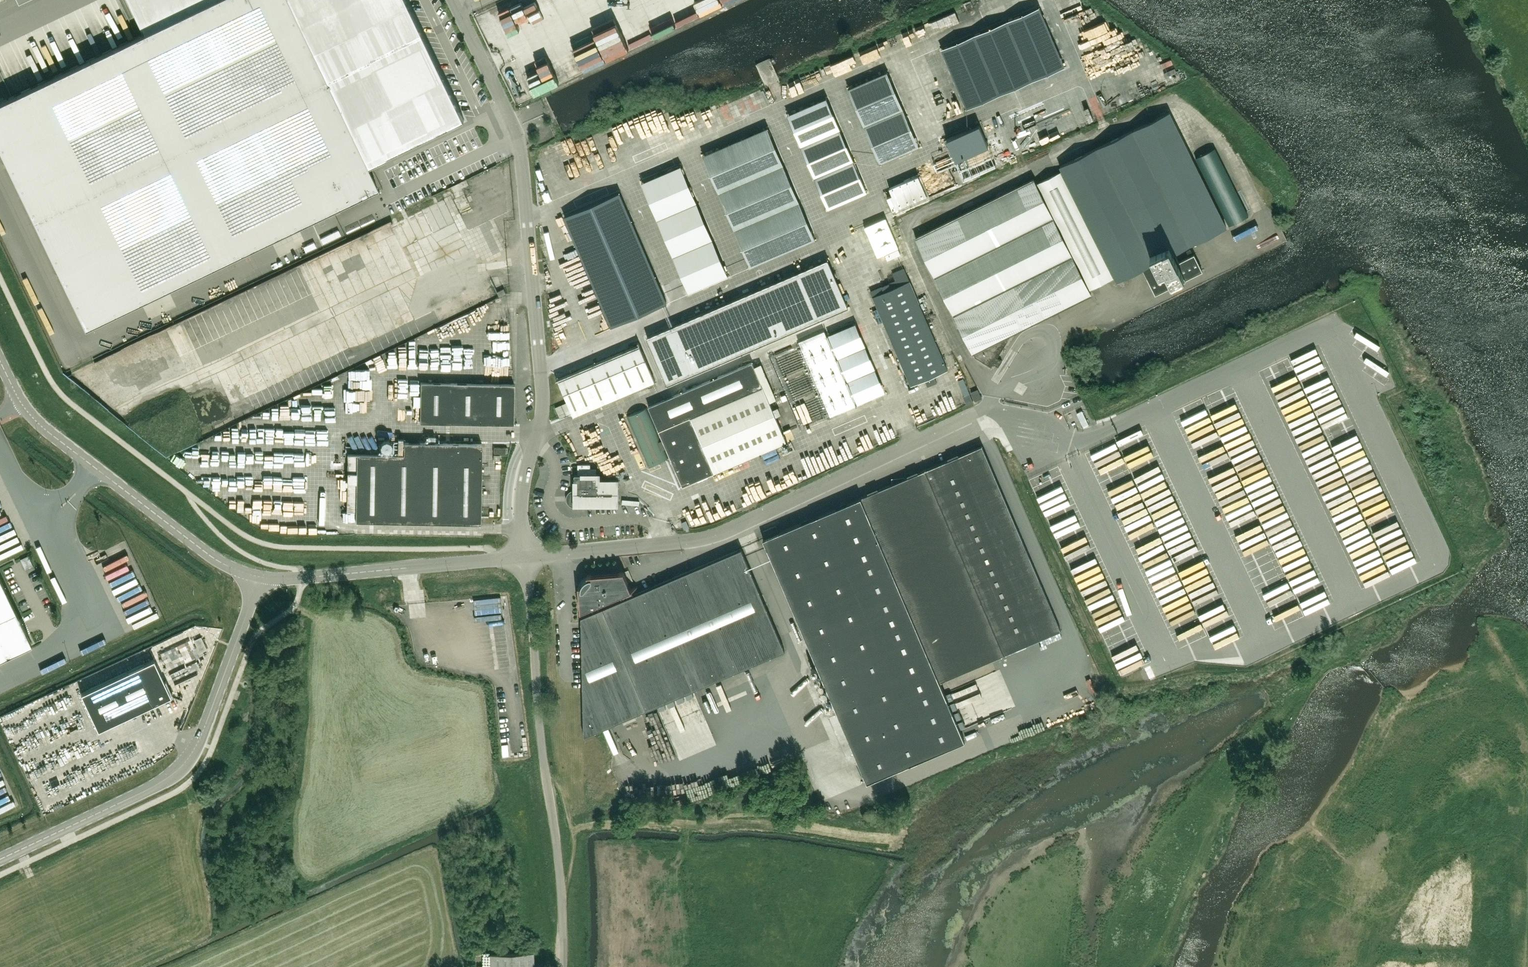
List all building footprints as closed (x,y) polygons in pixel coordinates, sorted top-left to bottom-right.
[(85,328),(358,197),(378,188),(287,0),(213,0),(0,102),(0,152),(85,328)] [(941,22),(936,24),(941,35),(946,33),(941,22)] [(956,53),(961,63),(974,56),(973,54),(981,50),(983,54),(994,49),(982,26),(956,40),(957,42),(950,46),(952,51),(972,40),(976,48),(970,51),(970,52),(962,56),(960,51),(956,53)] [(995,76),(1005,72),(1000,58),(962,73),(967,85),(995,74),(995,76)] [(767,92),(775,89),(771,79),(766,81),(764,75),(772,72),(767,61),(757,66),(767,92)] [(1002,92),(1004,98),(1014,94),(1012,89),(1002,92)] [(848,112),(890,100),(888,93),(846,106),(848,112)] [(1003,107),(1008,120),(1023,113),(1018,101),(1003,107)] [(1002,106),(988,111),(991,120),(1006,115),(1002,106)] [(1175,252),(1226,226),(1169,111),(1060,166),(1062,170),(1036,183),(1034,179),(915,237),(972,352),(974,352),(975,354),(974,355),(975,357),(990,367),(992,363),(998,366),(1002,360),(996,356),(1006,340),(1005,336),(1091,294),(1089,289),(1115,276),(1117,281),(1143,268),(1155,293),(1202,270),(1194,254),(1179,261),(1175,252)] [(885,134),(881,126),(886,123),(883,117),(857,129),(863,144),(885,134)] [(1021,143),(1033,139),(1026,117),(992,127),(996,139),(1013,133),(1015,140),(1020,139),(1021,143)] [(809,139),(834,130),(830,119),(818,124),(816,118),(796,125),(799,132),(805,130),(809,139)] [(988,145),(979,125),(947,139),(956,159),(988,145)] [(783,257),(815,245),(773,132),(704,157),(723,209),(703,216),(686,170),(646,185),(688,297),(731,281),(726,267),(732,265),(730,259),(735,257),(732,249),(741,246),(750,271),(775,262),(776,264),(785,261),(783,257)] [(838,136),(803,147),(812,174),(816,172),(818,178),(816,179),(821,196),(826,194),(829,203),(839,199),(836,190),(856,184),(847,156),(845,156),(838,136)] [(1018,150),(1021,158),(1039,151),(1035,139),(1022,144),(1023,148),(1018,150)] [(1215,147),(1197,157),(1230,224),(1248,215),(1215,147)] [(966,178),(969,185),(980,180),(973,162),(966,165),(971,176),(966,178)] [(958,187),(967,184),(962,167),(953,170),(958,187)] [(892,195),(887,197),(893,210),(927,196),(918,175),(889,187),(892,195)] [(611,325),(666,302),(619,191),(564,215),(611,325)] [(287,266),(283,277),(294,282),(294,298),(309,304),(276,303),(291,309),(274,315),(274,334),(323,316),(329,300),(337,321),(345,318),(340,332),(346,335),(382,322),(354,311),(347,331),(347,300),(362,294),(362,285),(392,285),(397,270),(393,260),(385,260),(385,268),(367,268),(379,235),(398,235),(415,281),(470,261),(450,206),(287,266)] [(887,259),(900,253),(886,219),(865,228),(878,257),(885,254),(887,259)] [(469,232),(481,262),(506,253),(499,236),(502,234),(497,221),(469,232)] [(871,291),(875,300),(911,384),(925,378),(928,386),(936,382),(933,375),(947,369),(904,268),(893,273),(896,280),(871,291)] [(718,306),(647,336),(668,384),(827,316),(811,280),(800,285),(795,273),(727,302),(726,301),(717,304),(718,306)] [(504,287),(497,290),(499,295),(507,291),(504,287)] [(856,404),(824,330),(799,341),(830,415),(856,404)] [(365,336),(352,338),(354,344),(366,341),(365,336)] [(640,344),(558,378),(568,401),(573,413),(574,415),(655,381),(640,344)] [(775,359),(784,378),(808,367),(798,346),(782,353),(783,355),(775,359)] [(875,354),(872,347),(860,352),(863,360),(875,354)] [(753,362),(649,406),(683,486),(786,441),(776,416),(774,412),(770,402),(755,366),(753,362)] [(420,421),(514,424),(515,384),(421,381),(420,421)] [(971,391),(975,401),(981,398),(977,389),(971,391)] [(969,393),(963,395),(963,396),(966,404),(973,401),(969,393)] [(948,402),(943,404),(946,415),(952,413),(948,402)] [(627,416),(637,438),(636,439),(638,444),(639,443),(642,452),(641,452),(645,462),(647,462),(649,467),(669,457),(648,407),(627,416)] [(936,409),(927,413),(931,420),(939,415),(936,409)] [(870,434),(872,442),(867,443),(869,450),(879,448),(876,432),(870,434)] [(482,443),(403,441),(402,454),(357,453),(355,520),(480,523),(482,443)] [(904,476),(895,477),(895,482),(802,522),(763,539),(867,782),(964,740),(939,681),(1060,630),(1028,555),(1021,539),(1015,524),(1004,498),(981,446),(905,478),(904,476)] [(348,458),(348,471),(356,471),(356,458),(348,458)] [(572,497),(572,498),(572,499),(573,499),(573,500),(574,500),(574,501),(575,501),(575,504),(617,504),(617,479),(599,479),(599,473),(596,473),(596,468),(590,468),(590,464),(578,464),(578,473),(575,473),(575,495),(574,495),(573,495),(573,496),(572,496),(572,497)] [(765,536),(778,531),(776,525),(763,531),(765,536)] [(579,583),(579,584),(578,584),(578,585),(581,611),(591,606),(594,612),(581,617),(583,679),(584,736),(785,650),(741,548),(633,594),(624,571),(587,575),(586,575),(585,575),(585,576),(584,576),(584,577),(583,577),(582,578),(581,579),(581,580),(580,580),(580,581),(579,582),(579,583)] [(31,643),(27,635),(19,618),(0,578),(0,658),(31,643)] [(1187,588),(1148,597),(1153,620),(1193,611),(1187,588)] [(478,625),(465,626),(465,637),(478,636),(478,625)] [(1261,643),(1257,631),(1252,633),(1256,645),(1261,643)] [(1244,648),(1243,632),(1230,632),(1231,649),(1244,648)] [(154,659),(81,693),(98,729),(154,703),(155,704),(172,696),(165,680),(164,681),(154,659)] [(970,681),(981,677),(980,672),(968,676),(970,681)] [(1114,672),(1104,677),(1109,686),(1119,681),(1114,672)] [(84,778),(93,771),(89,766),(80,773),(84,778)] [(533,952),(490,954),(490,966),(534,966),(533,952)]
